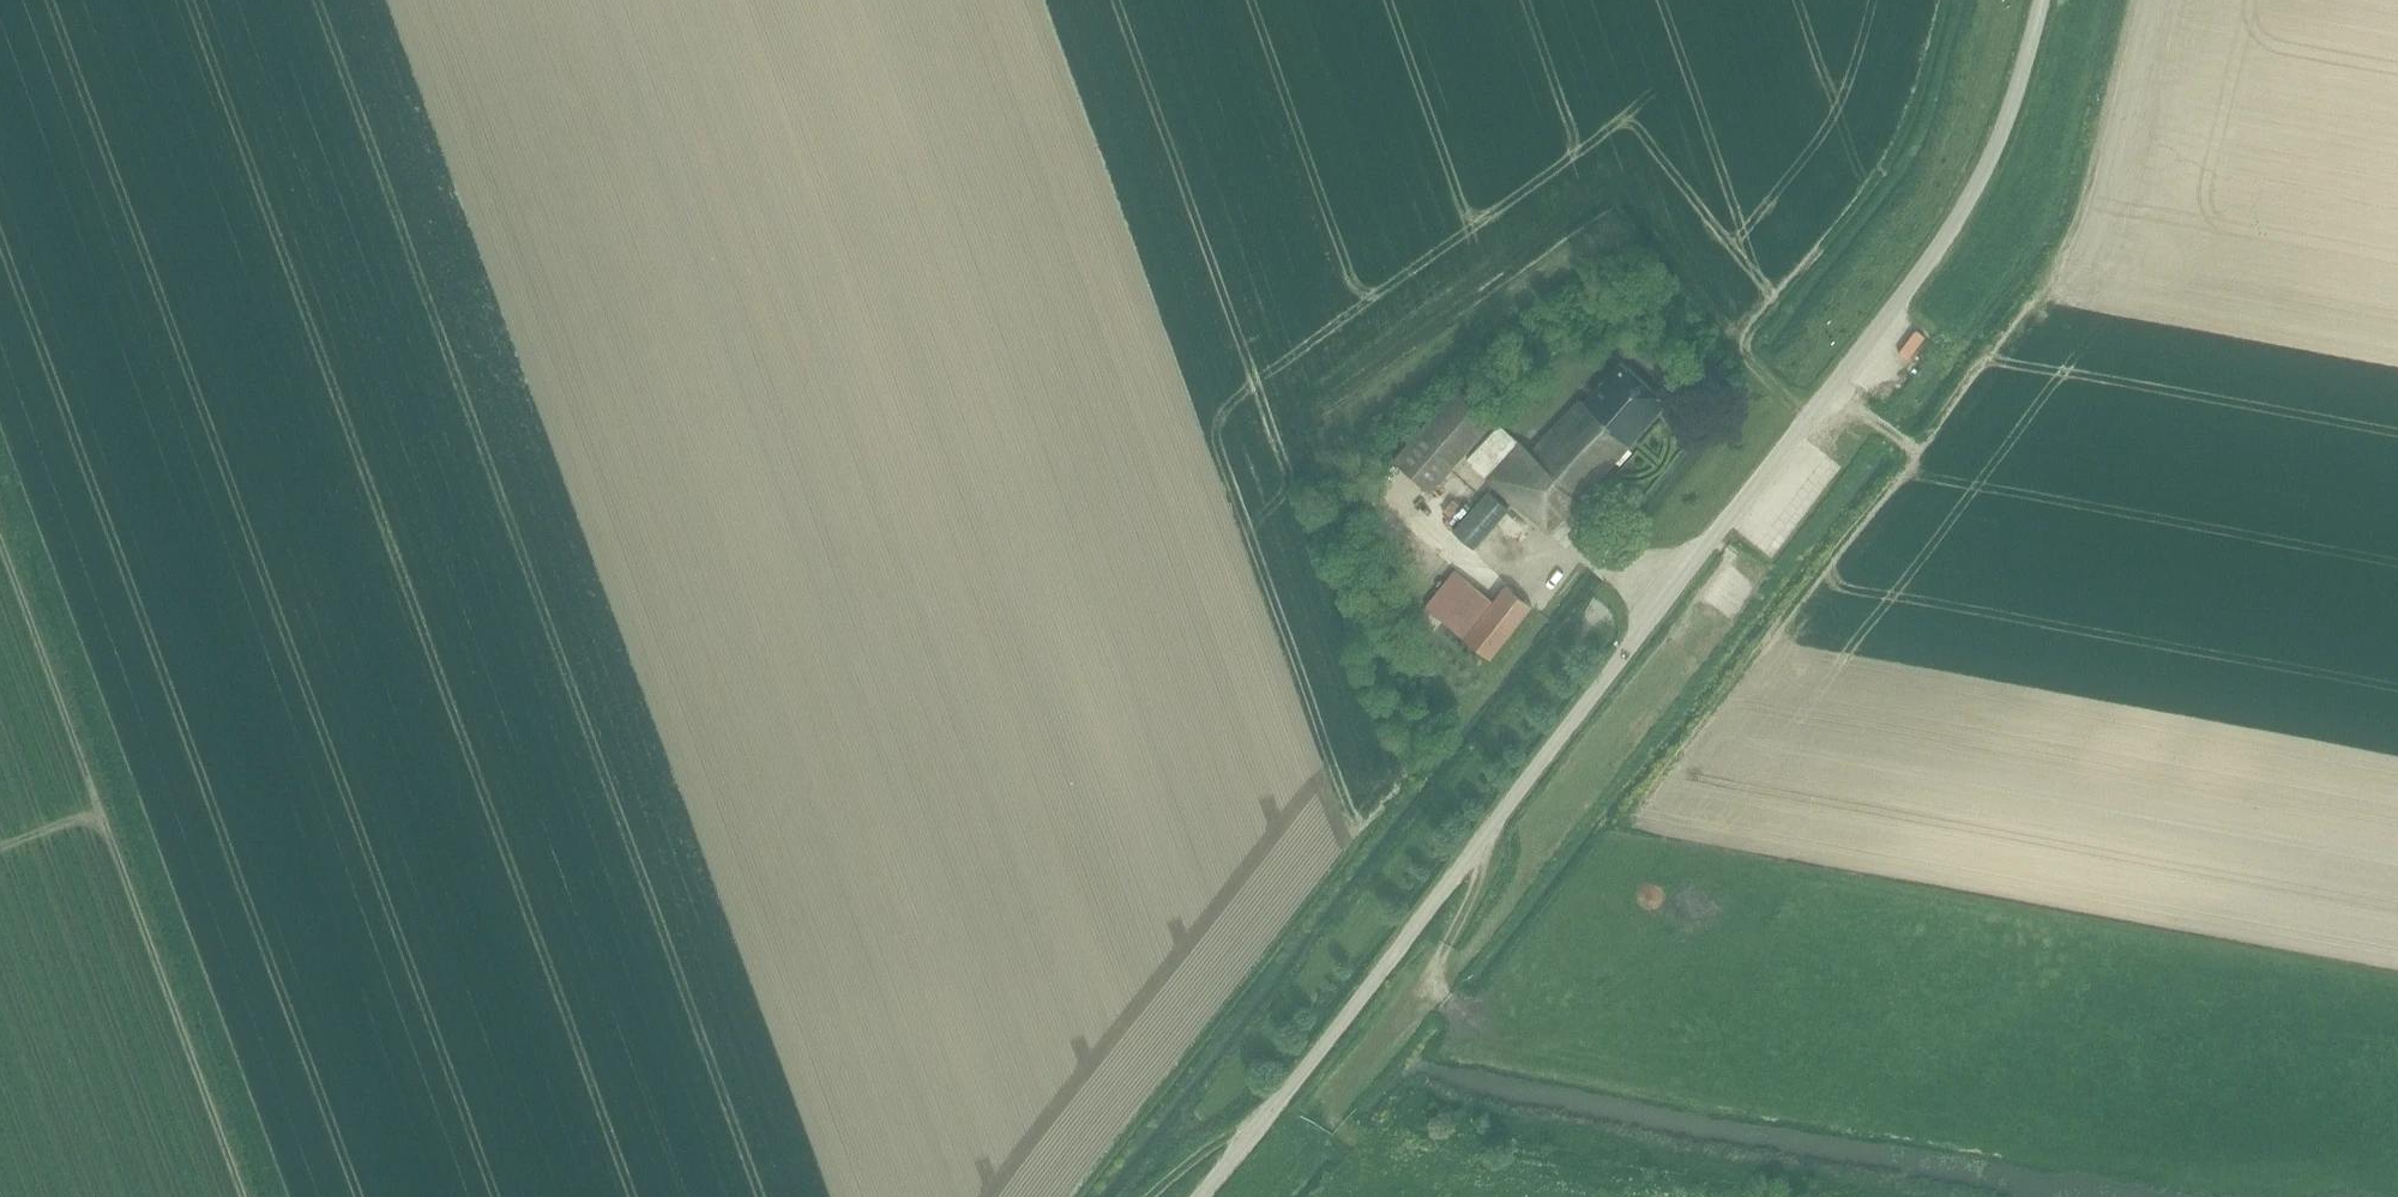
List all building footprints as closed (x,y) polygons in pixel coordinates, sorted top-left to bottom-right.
[(1469,459),(1550,532),(1667,402),(1622,361),(1585,403),(1579,397),(1530,452),(1500,425),(1469,459)] [(1431,490),(1495,419),(1459,386),(1395,457),(1431,490)] [(1455,530),(1474,548),(1510,508),(1490,490),(1455,530)] [(1435,640),(1448,623),(1492,657),(1533,604),(1507,584),(1495,600),(1456,569),(1426,606),(1415,623),(1435,640)]
